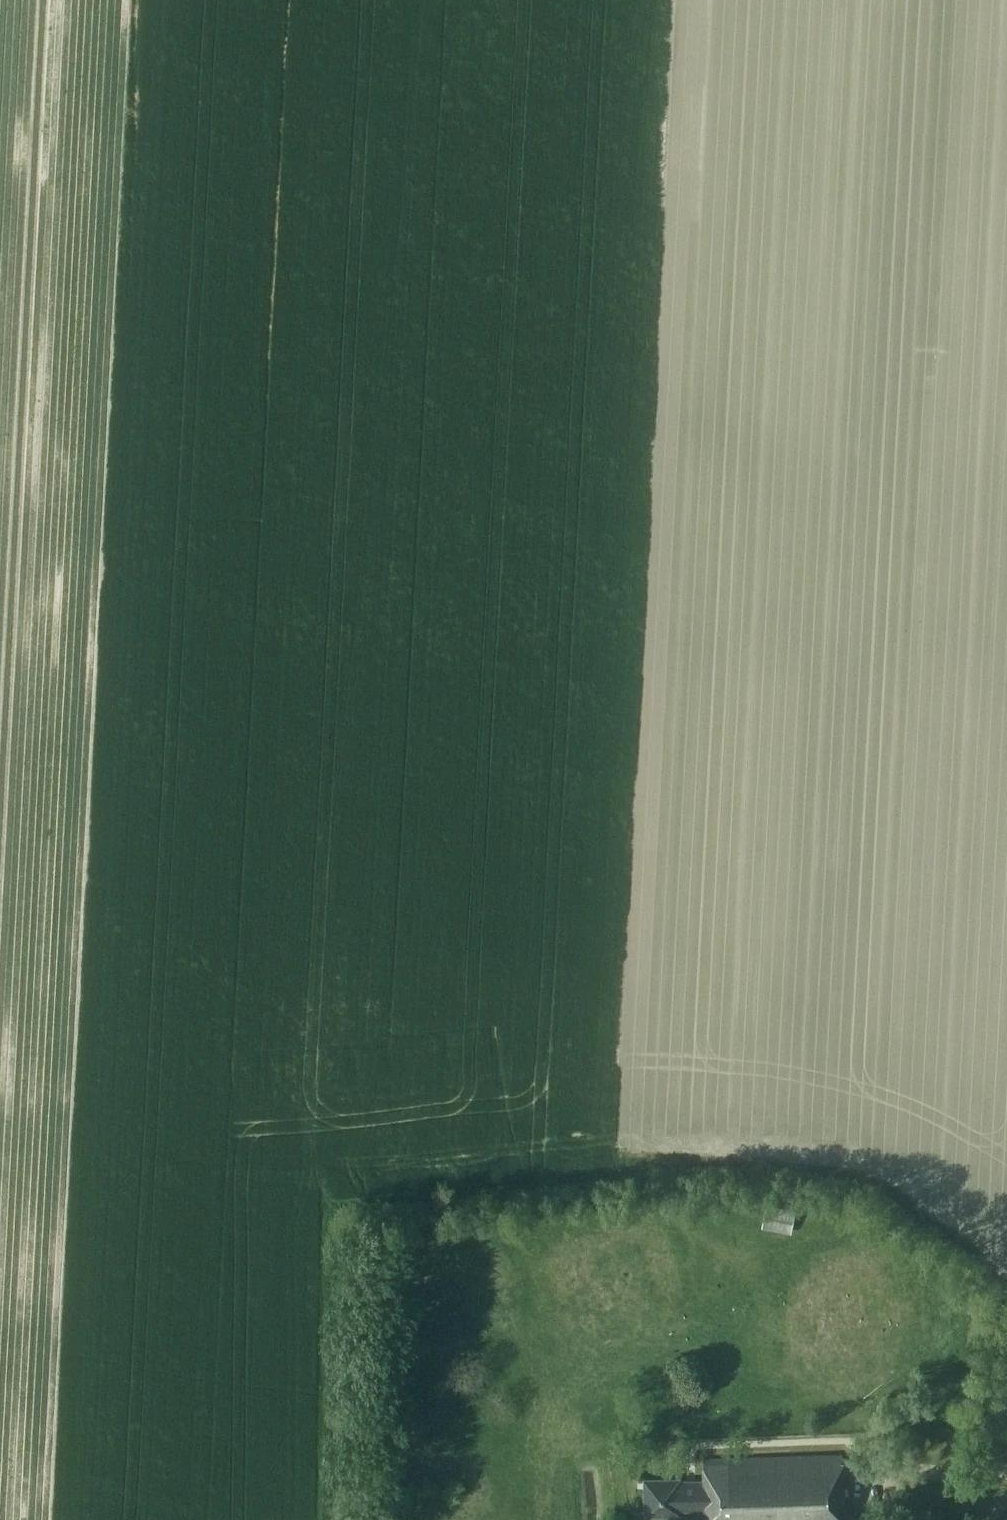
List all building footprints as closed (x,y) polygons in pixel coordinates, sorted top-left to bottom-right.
[(766,1203),(761,1227),(791,1232),(795,1209),(766,1203)] [(839,1458),(704,1460),(705,1479),(681,1479),(681,1477),(643,1478),(644,1516),(682,1515),(682,1509),(705,1509),(705,1519),(840,1519),(839,1458)] [(999,1516),(1005,1508),(996,1500),(989,1509),(999,1516)]
